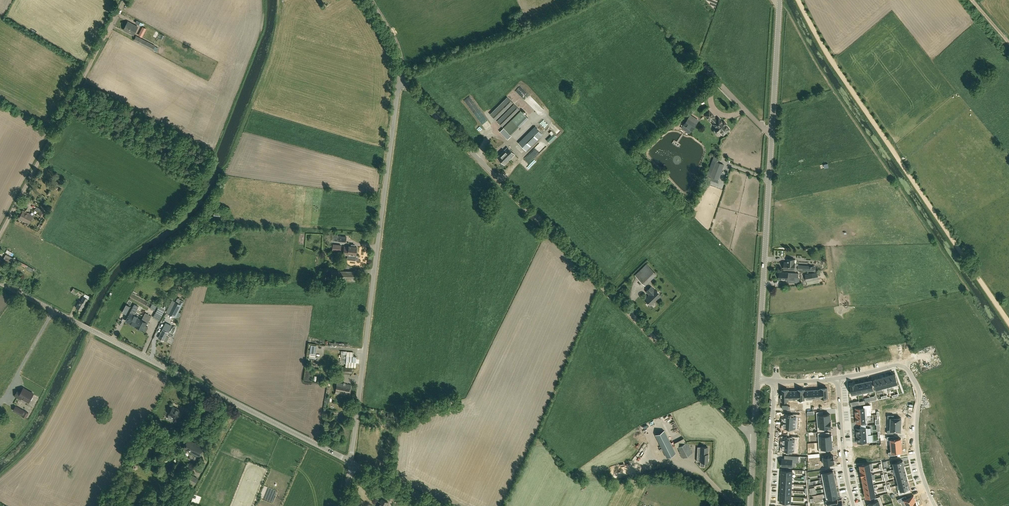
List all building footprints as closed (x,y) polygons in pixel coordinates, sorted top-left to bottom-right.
[(514,22),(516,27),(525,24),(525,23),(528,22),(526,18),(524,19),(524,18),(514,22)] [(133,35),(138,27),(128,21),(124,29),(133,35)] [(146,29),(143,27),(138,35),(142,37),(146,29)] [(153,50),(155,46),(136,36),(134,40),(153,50)] [(521,86),(518,90),(535,106),(538,103),(521,86)] [(485,115),(473,96),(467,100),(478,119),(485,115)] [(507,97),(490,114),(495,118),(512,101),(507,97)] [(514,104),(497,121),(501,125),(518,108),(514,104)] [(521,110),(504,127),(511,135),(528,118),(521,110)] [(694,121),(696,119),(692,116),(691,119),(689,117),(684,124),(691,130),(696,123),(694,121)] [(728,128),(719,119),(718,121),(717,120),(713,124),(716,127),(715,128),(714,128),(714,129),(714,130),(714,131),(714,132),(715,132),(715,133),(716,133),(717,133),(718,133),(719,132),(720,131),(723,134),(727,131),(726,130),(728,128)] [(509,133),(504,127),(500,131),(505,137),(509,133)] [(526,150),(542,134),(535,127),(519,143),(526,150)] [(551,131),(551,132),(549,133),(551,135),(546,140),(549,143),(557,136),(554,133),(551,131)] [(542,142),(530,154),(536,160),(548,147),(542,142)] [(505,165),(515,154),(507,147),(497,157),(505,165)] [(720,174),(721,174),(722,171),(722,170),(724,165),(715,161),(712,160),(707,175),(710,176),(718,179),(720,174)] [(514,170),(519,177),(528,169),(525,165),(527,164),(524,161),(514,170)] [(44,217),(47,209),(42,206),(38,214),(44,217)] [(33,215),(23,210),(21,214),(19,217),(20,217),(19,218),(29,223),(33,215)] [(356,257),(357,247),(354,247),(354,245),(352,245),(351,246),(349,246),(349,247),(344,246),(344,252),(343,255),(348,256),(347,260),(354,261),(354,256),(356,257)] [(16,262),(17,260),(6,254),(3,259),(12,264),(14,261),(16,262)] [(794,263),(794,259),(788,259),(788,263),(784,262),(784,269),(794,270),(795,263),(794,263)] [(643,284),(655,272),(647,264),(635,275),(643,284)] [(332,273),(332,280),(338,280),(355,280),(355,271),(338,271),(338,273),(332,273)] [(799,277),(799,273),(788,272),(780,272),(779,279),(788,280),(788,279),(795,280),(795,277),(799,277)] [(820,282),(818,272),(813,273),(805,274),(807,281),(808,284),(820,282)] [(650,295),(645,299),(648,302),(647,303),(649,305),(650,304),(651,305),(661,295),(654,289),(654,290),(651,287),(646,291),(650,295)] [(88,296),(85,295),(84,297),(83,296),(81,301),(79,300),(76,307),(82,310),(88,299),(90,300),(91,297),(88,296)] [(176,316),(183,302),(179,300),(178,303),(176,302),(170,313),(176,316)] [(135,325),(138,319),(137,318),(138,318),(134,316),(139,306),(134,304),(129,313),(126,321),(135,325)] [(159,320),(162,315),(156,312),(153,317),(159,320)] [(139,319),(138,319),(135,325),(135,326),(141,329),(143,330),(146,331),(148,327),(145,325),(146,323),(146,322),(147,319),(149,320),(151,316),(145,313),(143,317),(145,318),(143,321),(139,319)] [(166,336),(169,331),(169,330),(164,327),(158,338),(164,341),(164,340),(166,342),(169,337),(166,336)] [(353,356),(353,352),(347,352),(346,356),(341,355),(341,363),(346,363),(356,364),(356,356),(353,356)] [(895,373),(890,375),(893,385),(893,386),(899,385),(895,373)] [(890,375),(884,376),(887,386),(893,385),(890,375)] [(884,376),(879,378),(882,388),(882,389),(888,388),(887,386),(884,376)] [(879,378),(873,379),(876,389),(882,388),(879,378)] [(350,395),(351,384),(337,382),(335,393),(350,395)] [(33,394),(23,388),(21,392),(17,391),(14,396),(21,399),(22,398),(29,402),(33,394)] [(22,415),(24,411),(16,405),(13,410),(22,415)] [(864,408),(855,408),(856,415),(867,415),(871,414),(871,405),(864,405),(864,408)] [(180,426),(183,420),(179,418),(182,412),(173,407),(169,414),(176,417),(174,422),(180,426)] [(830,420),(830,414),(823,414),(823,411),(817,412),(817,421),(831,420),(830,420)] [(785,415),(784,421),(798,422),(798,416),(799,413),(792,413),(792,416),(785,415)] [(888,414),(888,418),(889,418),(888,424),(901,424),(901,418),(894,418),(894,415),(888,414)] [(831,426),(831,420),(817,421),(818,431),(824,430),(824,427),(831,427),(831,426)] [(784,426),(784,427),(791,428),(791,431),(798,431),(798,428),(798,422),(784,421),(784,423),(784,426)] [(887,430),(887,434),(894,434),(894,431),(901,431),(901,424),(888,424),(888,430),(887,430)] [(655,435),(667,457),(676,453),(664,430),(655,435)] [(832,441),(831,435),(830,435),(825,435),(825,432),(818,432),(819,442),(832,441)] [(783,438),(783,444),(797,445),(797,439),(797,435),(791,435),(791,438),(783,438)] [(893,436),(887,436),(888,440),(890,440),(890,446),(902,445),(901,438),(894,439),(893,436)] [(199,456),(203,448),(198,446),(198,445),(188,440),(184,448),(199,456)] [(833,446),(833,442),(832,442),(832,441),(819,442),(819,452),(826,451),(826,448),(832,448),(832,446),(833,446)] [(677,447),(682,458),(692,453),(687,442),(677,447)] [(783,444),(783,450),(790,450),(790,454),(796,454),(796,451),(797,445),(783,444)] [(891,452),(889,452),(889,455),(895,455),(895,452),(902,451),(902,445),(890,446),(891,452)] [(707,453),(707,447),(701,447),(697,447),(697,461),(708,462),(708,453),(707,453)] [(782,458),(782,466),(792,466),(792,462),(799,462),(799,456),(789,455),(789,459),(782,458)] [(903,460),(893,463),(894,468),(904,466),(903,460)] [(894,468),(893,469),(894,474),(896,474),(906,471),(904,466),(894,468)] [(906,471),(896,474),(897,479),(907,477),(906,471)] [(195,485),(198,478),(190,474),(187,480),(195,485)] [(907,477),(897,479),(899,485),(909,482),(907,477)] [(899,485),(897,485),(899,491),(910,488),(909,482),(899,485)] [(898,499),(899,502),(902,501),(904,505),(905,505),(916,501),(914,495),(907,498),(906,495),(898,499)] [(870,505),(881,505),(883,505),(880,496),(874,498),(875,501),(869,503),(870,505)]
